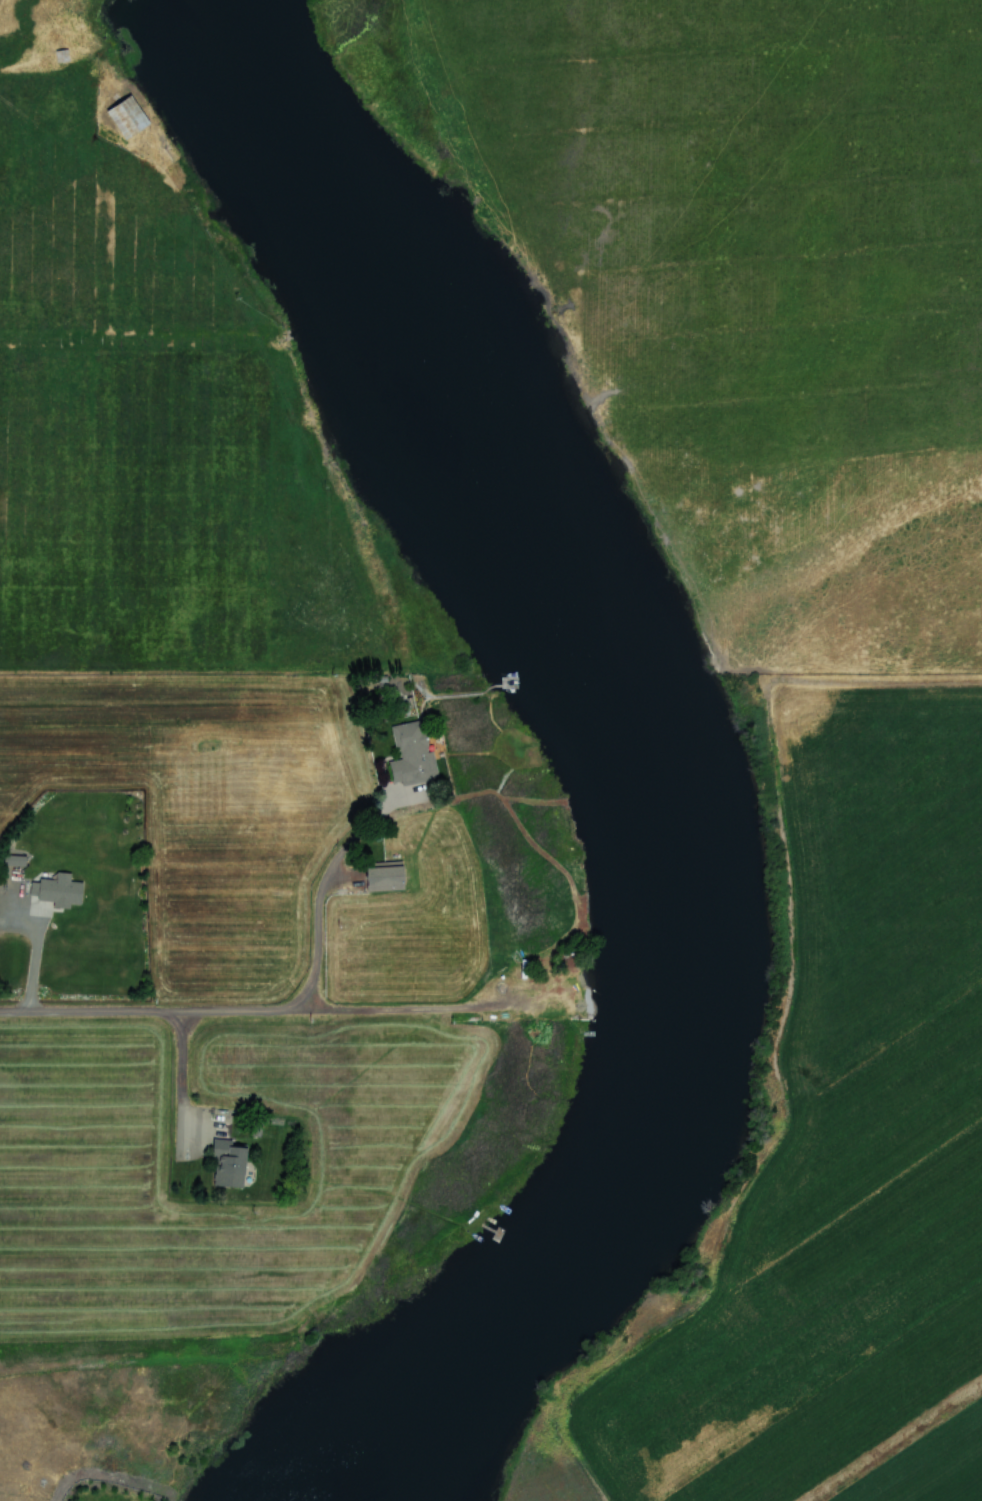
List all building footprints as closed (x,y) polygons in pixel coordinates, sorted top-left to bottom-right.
[(151,123),(133,95),(108,111),(126,139),(151,123)] [(392,725),(398,760),(390,761),(394,783),(402,781),(403,785),(439,779),(434,751),(429,752),(424,720),(392,725)] [(27,856),(7,855),(7,865),(27,866),(27,856)] [(406,890),(405,863),(369,864),(370,891),(406,890)] [(84,882),(71,881),(72,873),(58,872),(58,880),(41,879),(41,882),(31,882),(30,901),(53,902),(53,907),(71,908),(71,904),(83,905),(84,882)] [(247,1188),(249,1148),(233,1147),(233,1140),(215,1139),(215,1156),(220,1156),(219,1187),(247,1188)]
